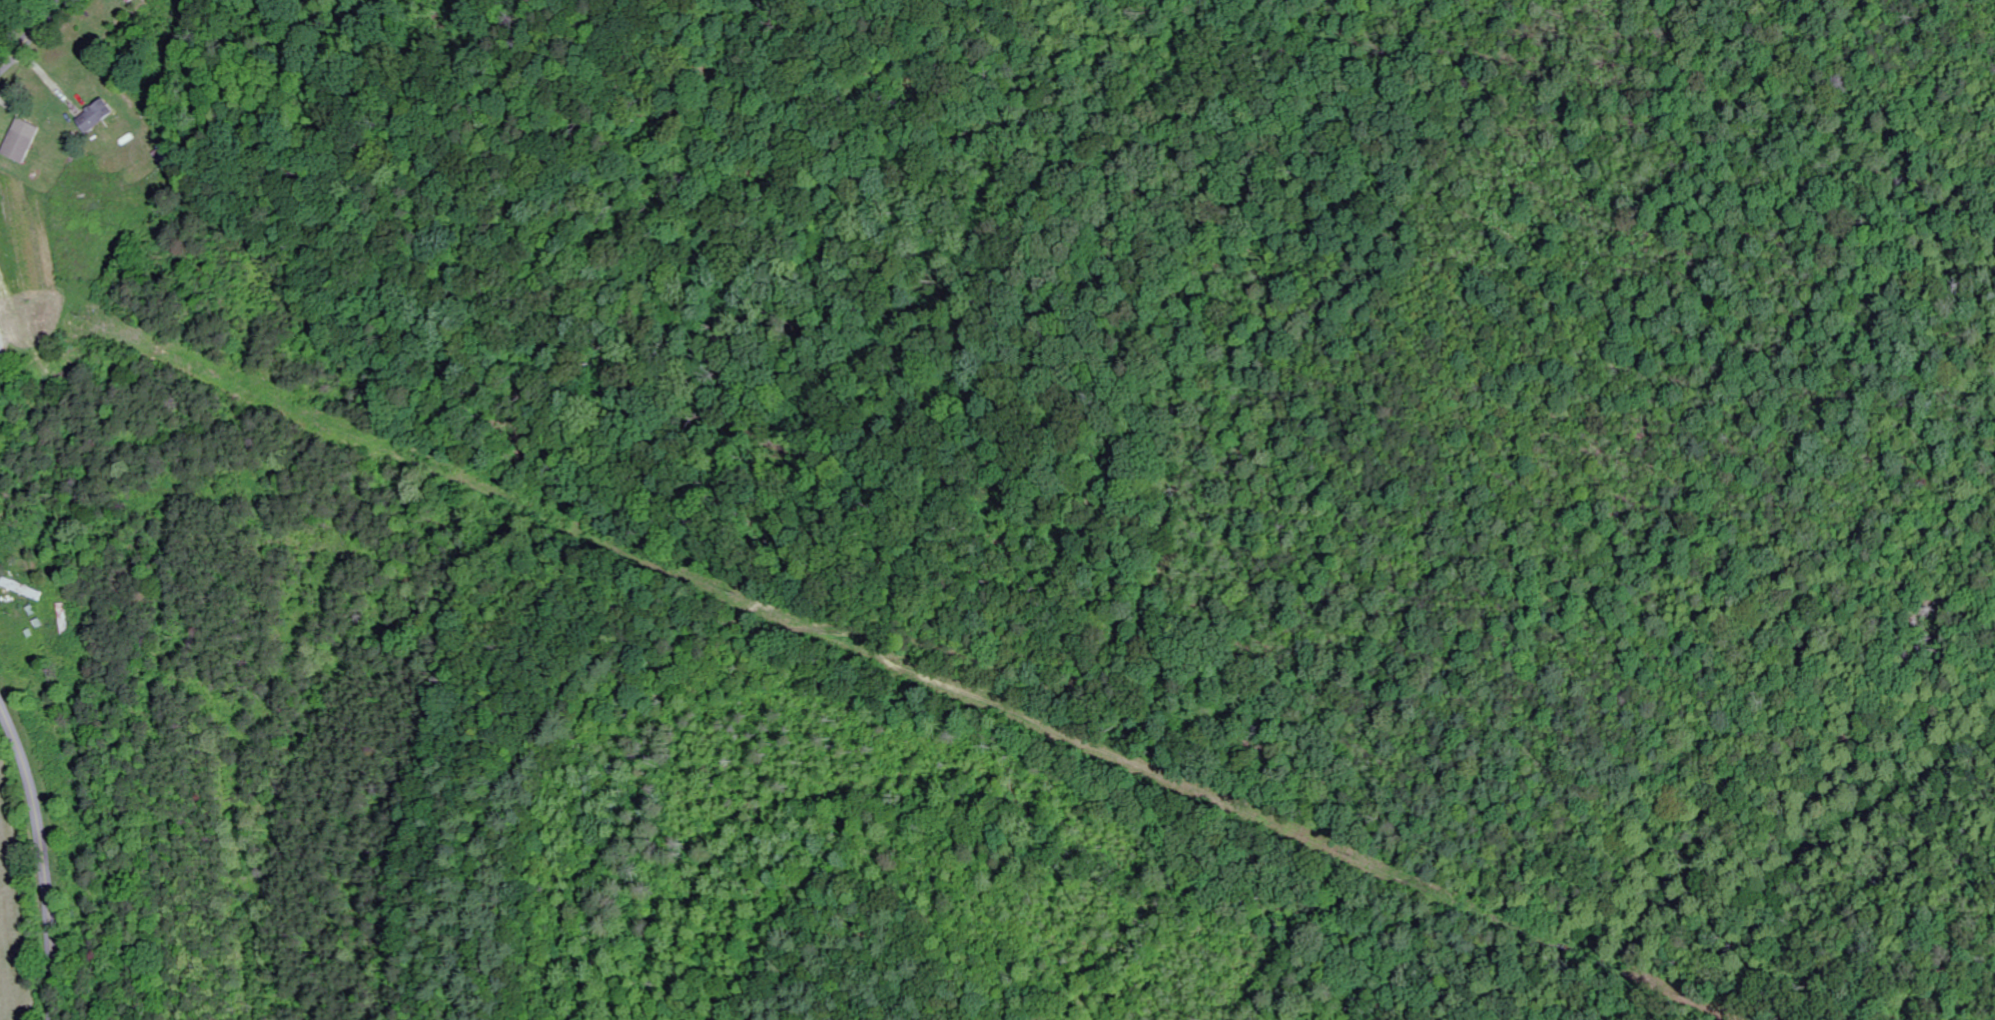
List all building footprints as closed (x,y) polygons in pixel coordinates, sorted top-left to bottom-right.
[(80,118),(88,133),(118,117),(110,101),(80,118)] [(27,165),(44,129),(21,118),(4,154),(27,165)]
